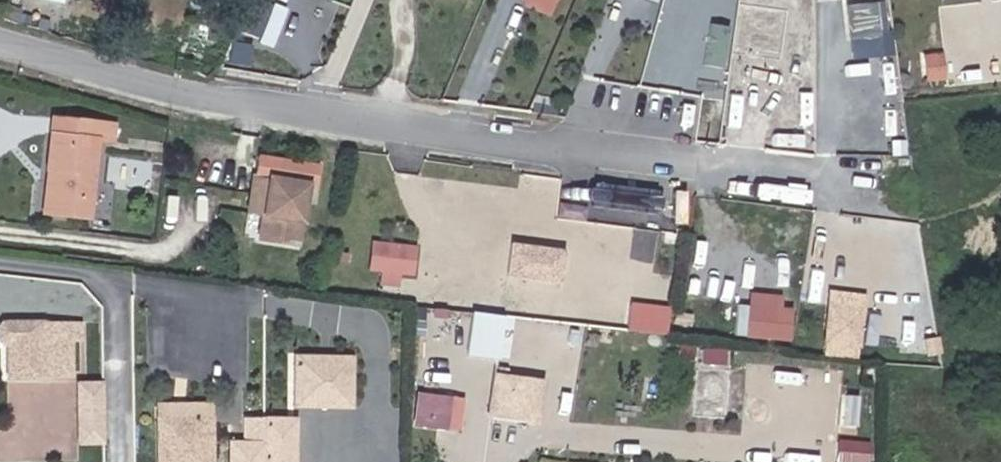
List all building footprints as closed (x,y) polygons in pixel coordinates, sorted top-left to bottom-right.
[(286,6),(336,22),(343,0),(288,0),(286,6)] [(853,34),(893,28),(889,0),(868,0),(848,3),(853,34)] [(952,46),(983,45),(983,14),(952,15),(952,46)] [(944,76),(942,56),(942,54),(924,56),(927,78),(944,76)] [(777,90),(776,126),(814,127),(815,91),(777,90)] [(113,121),(50,115),(45,168),(55,169),(51,211),(89,215),(97,139),(111,141),(113,121)] [(318,163),(259,154),(252,199),(267,200),(264,214),(261,236),(297,242),(306,183),(315,185),(318,163)] [(108,157),(107,180),(149,183),(150,160),(108,157)] [(264,214),(267,200),(252,199),(250,212),(264,214)] [(367,243),(363,269),(404,274),(407,247),(367,243)] [(560,282),(564,249),(512,243),(508,276),(560,282)] [(832,287),(826,355),(865,358),(870,290),(832,287)] [(788,339),(792,309),(780,308),(781,295),(751,293),(748,335),(788,339)] [(633,300),(631,329),(672,332),(674,303),(633,300)] [(465,350),(504,358),(513,314),(474,306),(465,350)] [(71,371),(71,324),(3,324),(0,325),(0,340),(1,341),(5,341),(5,376),(39,376),(39,371),(71,371)] [(940,351),(938,337),(926,339),(929,353),(940,351)] [(364,412),(364,361),(340,361),(340,370),(305,370),(305,412),(364,412)] [(340,370),(340,361),(305,361),(305,370),(340,370)] [(538,405),(542,377),(495,371),(489,413),(521,418),(523,403),(538,405)] [(729,375),(698,375),(698,419),(729,419),(729,375)] [(77,427),(102,426),(102,394),(77,395),(77,427)] [(235,394),(218,394),(219,404),(235,403),(235,394)] [(201,408),(201,395),(151,395),(151,408),(201,408)] [(457,411),(457,401),(416,401),(416,431),(462,431),(462,411),(457,411)] [(151,408),(152,461),(202,461),(201,408),(151,408)] [(254,431),(254,409),(237,408),(237,430),(254,431)] [(840,460),(862,461),(872,461),(873,440),(841,437),(840,460)]
